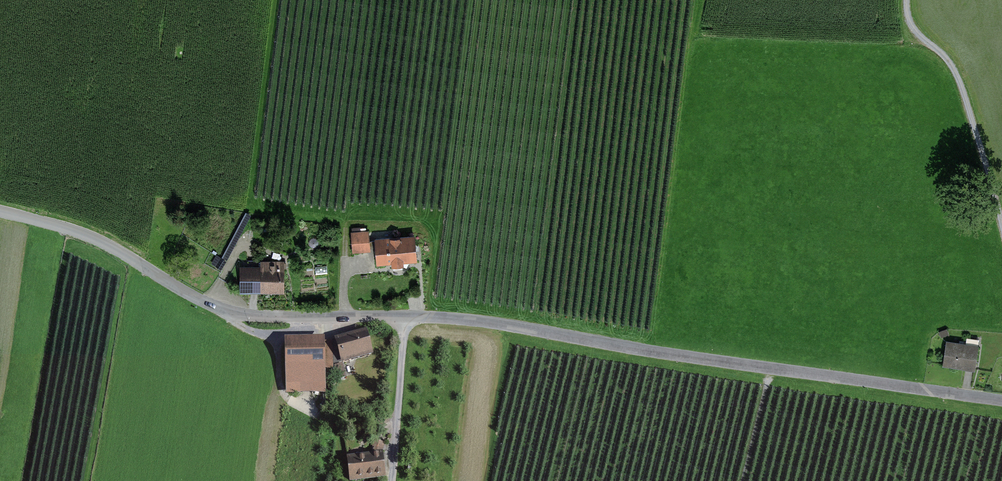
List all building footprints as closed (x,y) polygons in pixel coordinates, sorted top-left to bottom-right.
[(368,231),(351,233),(353,253),(370,252),(368,231)] [(373,266),(416,263),(414,237),(372,240),(373,266)] [(238,293),(281,293),(281,262),(237,262),(238,293)] [(341,362),(372,354),(365,329),(326,339),(336,378),(345,376),(341,362)] [(322,335),(281,338),(284,386),(297,385),(297,394),(313,393),(312,385),(325,384),(322,335)] [(980,344),(944,339),(941,364),(976,368),(980,344)] [(347,480),(381,475),(378,452),(344,457),(347,480)]
